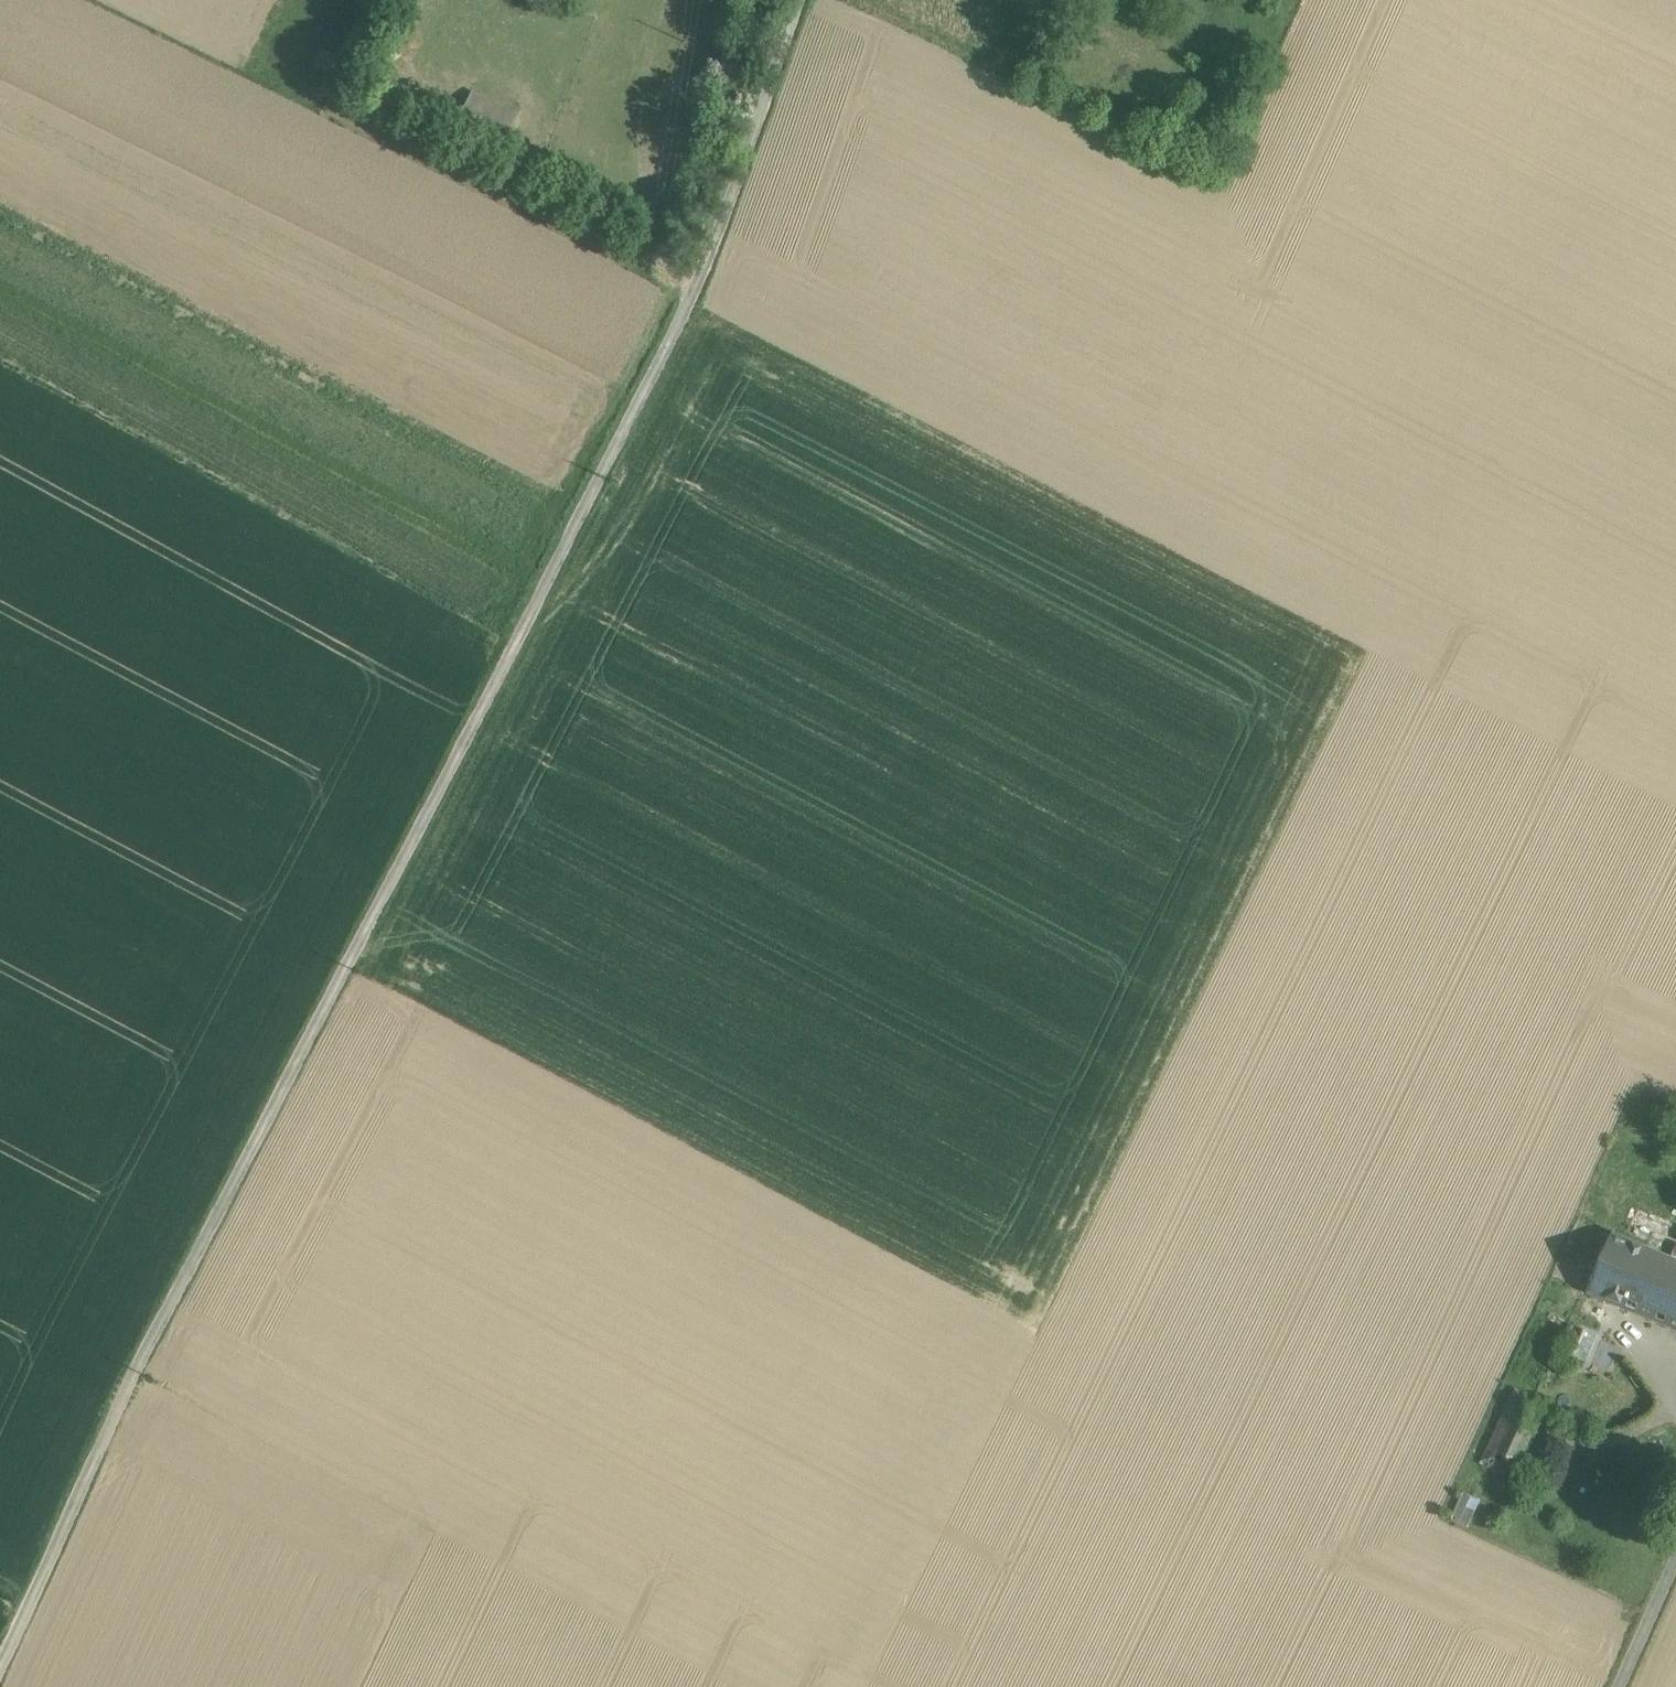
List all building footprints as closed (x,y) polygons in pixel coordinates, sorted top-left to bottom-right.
[(1639,1208),(1635,1223),(1660,1230),(1665,1215),(1639,1208)] [(1612,1234),(1588,1291),(1675,1328),(1675,1261),(1612,1234)] [(1514,1388),(1480,1463),(1512,1477),(1546,1402),(1514,1388)] [(1463,1492),(1451,1520),(1468,1528),(1481,1499),(1463,1492)]
